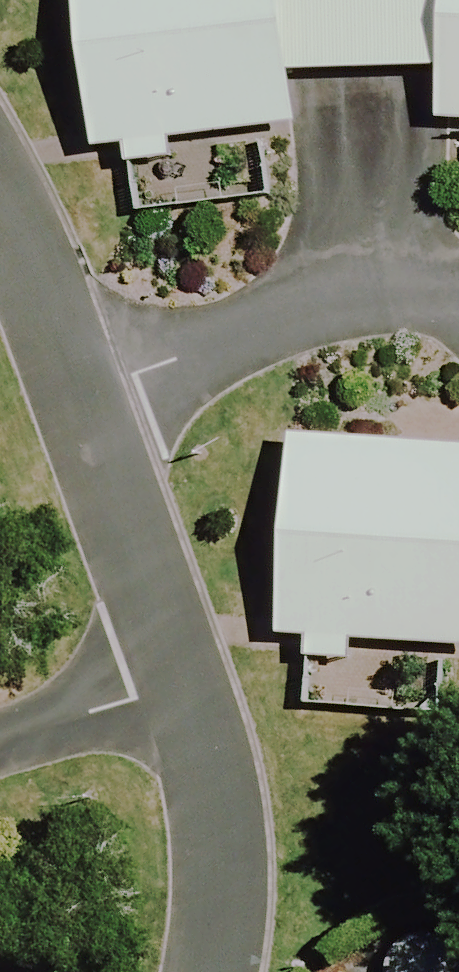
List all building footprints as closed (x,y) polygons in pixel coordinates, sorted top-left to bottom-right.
[(71,183),(260,162),(261,119),(414,115),(416,162),(458,163),(458,0),(49,0),(71,183)] [(272,486),(260,695),(458,707),(458,497),(272,486)]
